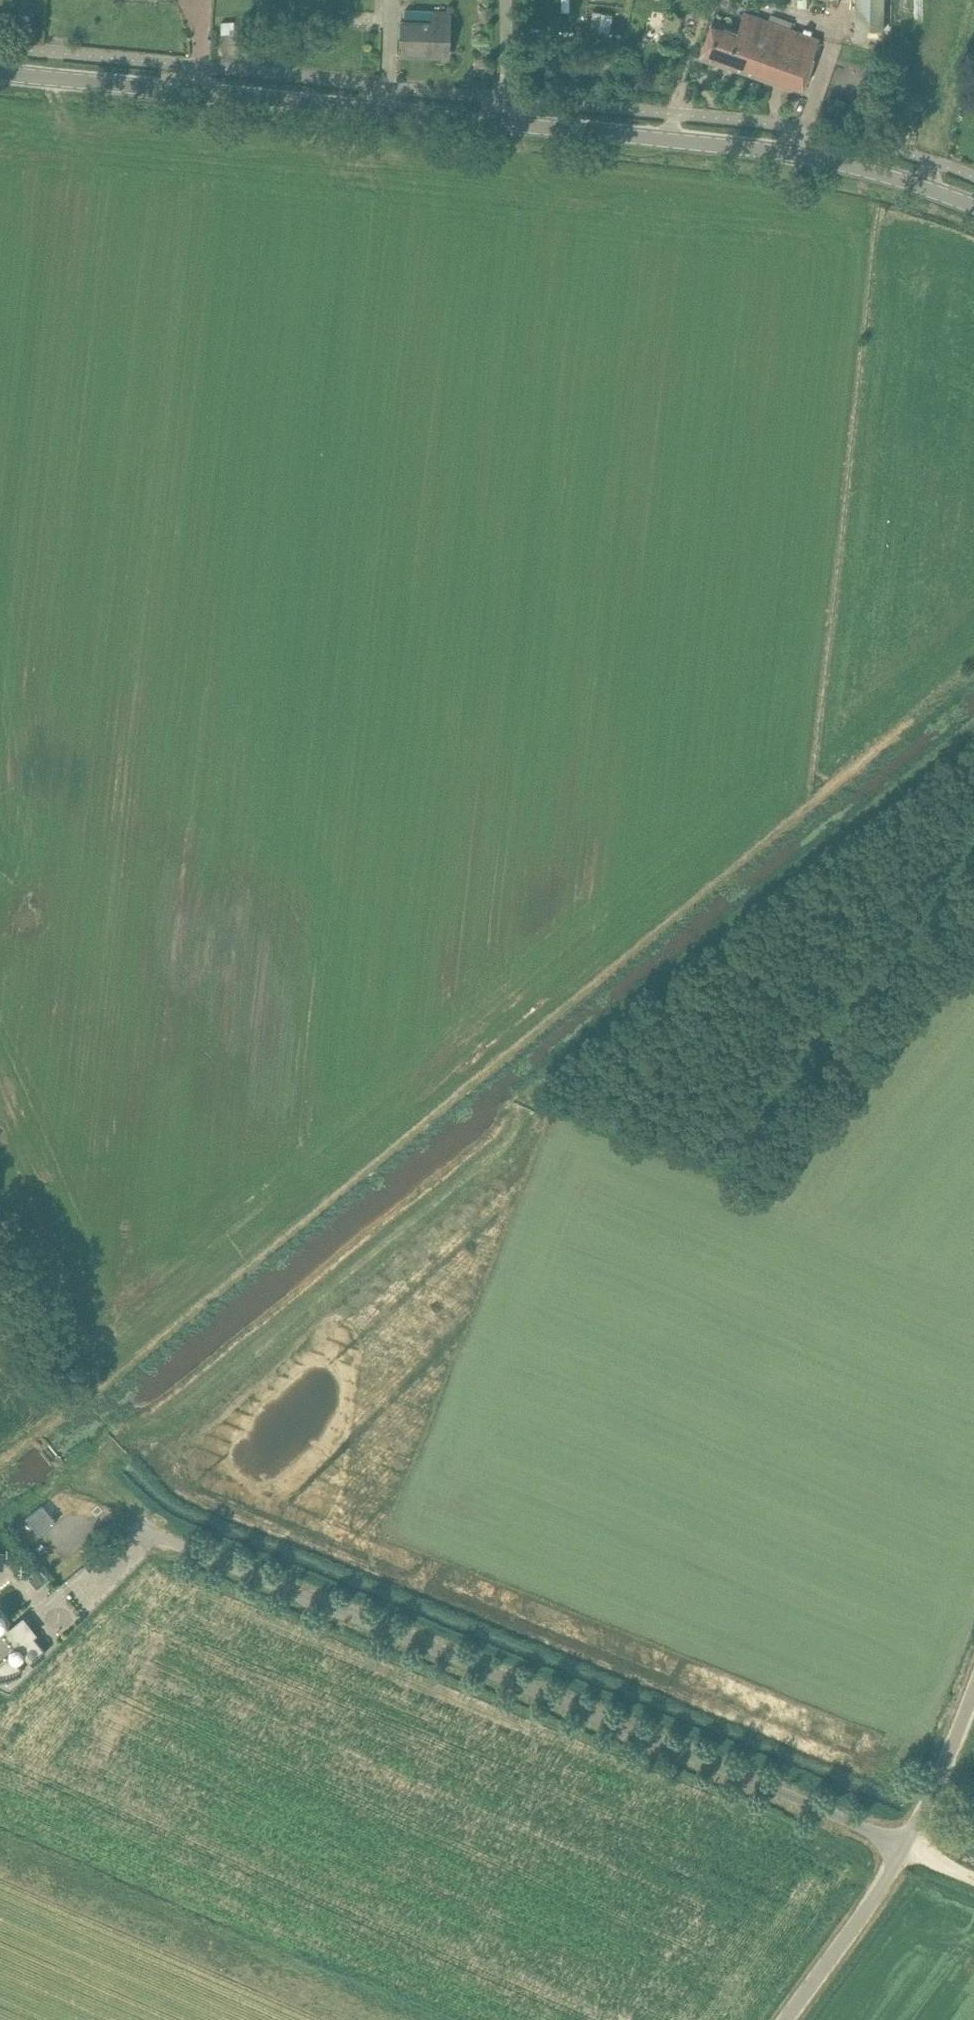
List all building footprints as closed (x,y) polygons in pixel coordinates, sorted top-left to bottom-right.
[(884,0),(856,0),(855,29),(883,30),(884,0)] [(801,92),(820,40),(760,18),(762,15),(746,9),(738,29),(713,20),(700,56),(801,92)] [(402,35),(402,55),(448,56),(449,12),(434,11),(403,10),(403,23),(402,35)] [(59,1519),(42,1535),(64,1558),(84,1540),(50,1502),(46,1505),(59,1519)] [(43,1505),(28,1517),(42,1534),(57,1521),(43,1505)] [(15,1566),(15,1546),(0,1546),(0,1565),(15,1566)] [(39,1566),(27,1577),(37,1588),(49,1578),(39,1566)] [(6,1677),(19,1672),(22,1670),(16,1663),(25,1654),(31,1663),(45,1653),(33,1636),(37,1633),(24,1616),(8,1628),(5,1625),(10,1621),(0,1608),(0,1678),(6,1677)]
